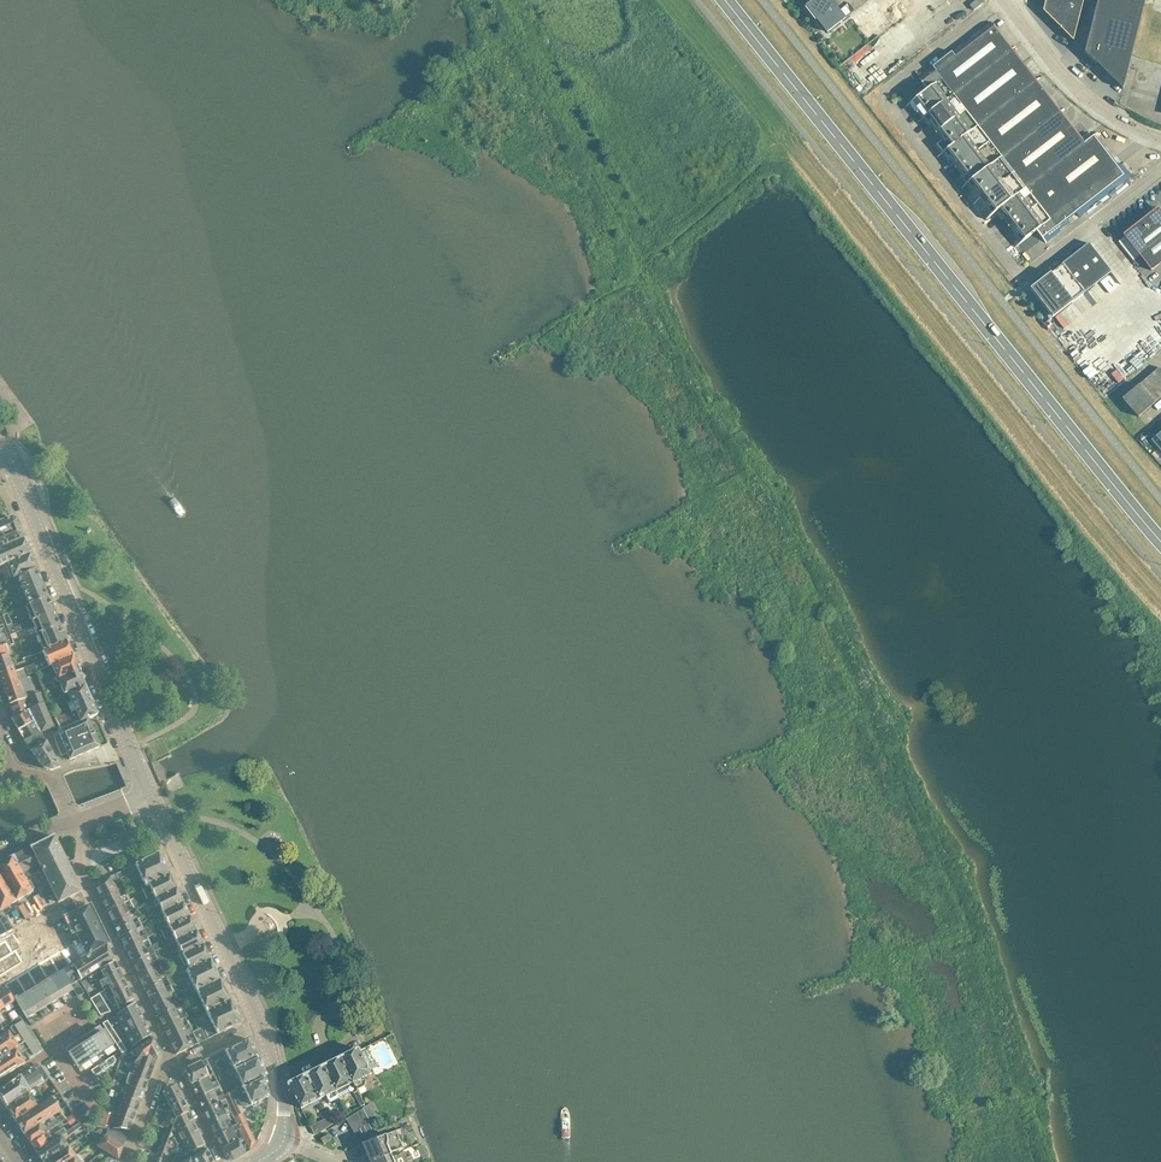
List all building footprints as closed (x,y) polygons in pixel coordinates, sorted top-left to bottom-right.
[(807,5),(827,31),(868,0),(813,0),(807,5)] [(971,0),(922,0),(894,21),(875,36),(899,67),(923,48),(977,7),(971,0)] [(879,2),(894,21),(922,0),(881,0),(879,2)] [(1058,0),(1045,0),(1043,10),(1053,20),(1058,0)] [(1070,2),(1062,0),(1058,0),(1053,20),(1063,30),(1070,2)] [(1123,88),(1145,0),(1098,0),(1085,51),(1123,88)] [(1073,40),(1082,5),(1070,2),(1063,30),(1073,40)] [(990,21),(942,59),(967,92),(1016,54),(990,21)] [(1016,54),(967,92),(993,125),(1041,87),(1016,54)] [(918,77),(923,82),(928,89),(913,101),(919,109),(916,111),(929,127),(931,125),(943,140),(940,142),(946,150),(941,154),(948,162),(950,160),(962,175),(960,177),(972,192),(969,194),(982,210),(985,209),(990,216),(995,213),(1001,220),(1003,218),(1015,233),(1012,235),(1019,244),(1036,231),(1045,243),(1069,224),(1066,219),(1044,190),(1018,158),(993,125),(967,92),(942,59),(918,77)] [(1056,86),(1048,93),(1054,99),(1062,92),(1056,86)] [(1041,87),(993,125),(1018,158),(1067,120),(1041,87)] [(1067,120),(1018,158),(1044,190),(1102,145),(1094,136),(1085,143),(1067,120)] [(1113,138),(1120,147),(1126,143),(1119,133),(1113,138)] [(1102,145),(1044,190),(1066,219),(1075,212),(1079,217),(1131,176),(1122,163),(1118,166),(1102,145)] [(1123,234),(1139,255),(1151,270),(1160,262),(1160,211),(1158,207),(1123,234)] [(1031,287),(1053,316),(1111,271),(1088,243),(1031,287)] [(1117,247),(1114,253),(1123,257),(1126,251),(1117,247)] [(1136,257),(1122,263),(1125,271),(1140,265),(1136,257)] [(1115,283),(1100,294),(1104,301),(1120,289),(1115,283)] [(1051,323),(1085,368),(1112,347),(1100,332),(1113,323),(1103,310),(1100,312),(1096,306),(1099,303),(1090,291),(1074,304),(1079,311),(1085,306),(1089,312),(1080,319),(1071,307),(1051,323)] [(1108,299),(1111,304),(1124,297),(1122,292),(1108,299)] [(1147,318),(1155,303),(1145,298),(1137,313),(1147,318)] [(1110,319),(1124,310),(1120,305),(1107,314),(1110,319)] [(1132,306),(1117,314),(1122,324),(1137,315),(1132,306)] [(1138,352),(1136,349),(1133,352),(1137,359),(1131,362),(1134,368),(1160,353),(1160,349),(1153,335),(1143,341),(1146,347),(1138,352)] [(1113,349),(1105,353),(1109,360),(1116,356),(1113,349)] [(1096,382),(1108,376),(1102,366),(1091,372),(1096,382)] [(1158,367),(1122,399),(1138,417),(1160,397),(1160,370),(1158,367)] [(1107,378),(1094,387),(1101,398),(1115,390),(1107,378)] [(23,538),(16,520),(15,519),(14,518),(12,518),(11,518),(0,522),(0,548),(23,538)] [(23,538),(0,548),(0,566),(3,564),(30,553),(23,538)] [(36,568),(30,553),(3,564),(6,572),(5,575),(7,580),(14,578),(36,568)] [(36,568),(14,578),(19,592),(42,583),(36,568)] [(48,597),(42,583),(19,592),(25,606),(48,597)] [(48,597),(25,606),(31,621),(54,612),(48,597)] [(14,628),(9,630),(11,635),(34,625),(38,636),(60,627),(54,612),(31,621),(23,624),(16,628),(14,628)] [(14,628),(12,624),(8,613),(3,615),(7,626),(9,630),(14,628)] [(4,642),(10,639),(4,627),(0,629),(0,640),(1,640),(2,642),(4,642)] [(60,627),(38,636),(44,650),(66,641),(60,627)] [(4,642),(2,642),(1,640),(0,640),(0,657),(7,654),(8,654),(4,642)] [(44,660),(13,671),(15,676),(16,678),(16,677),(18,682),(29,677),(28,675),(52,665),(72,656),(66,641),(44,650),(42,651),(47,661),(45,662),(44,660)] [(0,657),(0,670),(11,666),(7,654),(0,657)] [(56,673),(53,674),(46,676),(49,684),(52,682),(78,671),(72,656),(52,665),(56,673)] [(11,666),(0,670),(0,676),(2,681),(15,676),(13,671),(11,666)] [(78,671),(52,682),(54,688),(60,685),(64,695),(68,693),(85,686),(78,671)] [(15,676),(2,681),(7,695),(20,690),(20,689),(21,689),(18,682),(16,677),(16,678),(15,676)] [(29,677),(18,682),(21,689),(20,689),(20,690),(23,699),(31,696),(36,694),(35,692),(29,677)] [(85,686),(68,693),(72,704),(89,697),(85,686)] [(23,699),(20,690),(7,695),(10,704),(23,699)] [(31,696),(35,707),(30,709),(35,719),(41,732),(53,727),(44,704),(38,691),(35,692),(36,694),(31,696)] [(31,696),(23,699),(10,704),(14,715),(30,709),(35,707),(31,696)] [(72,712),(56,719),(61,730),(60,730),(60,731),(88,719),(97,715),(89,697),(72,704),(69,706),(72,712)] [(30,709),(14,715),(13,715),(12,718),(18,729),(35,719),(30,709)] [(35,719),(18,729),(24,741),(41,732),(35,719)] [(60,731),(60,730),(56,732),(54,737),(57,745),(61,756),(67,753),(70,759),(99,747),(88,719),(60,731)] [(46,741),(41,732),(24,741),(32,750),(46,741)] [(32,750),(31,750),(39,762),(53,754),(46,741),(32,750)] [(53,754),(39,762),(41,764),(42,766),(43,767),(45,768),(46,769),(48,769),(50,770),(52,770),(54,769),(55,769),(60,767),(53,754)] [(30,848),(14,856),(23,874),(26,878),(34,874),(41,870),(42,872),(40,873),(41,875),(44,874),(58,902),(70,896),(79,892),(81,891),(65,858),(54,837),(54,836),(52,836),(52,837),(32,847),(30,848)] [(98,846),(107,846),(106,837),(98,838),(98,846)] [(157,854),(135,865),(139,872),(140,874),(146,886),(169,876),(158,854),(159,854),(158,854),(157,854)] [(0,912),(32,892),(25,879),(26,878),(23,874),(14,856),(0,863),(0,912)] [(130,874),(127,868),(116,874),(119,880),(130,874)] [(169,876),(146,886),(142,888),(149,901),(154,899),(154,900),(155,899),(175,889),(169,876)] [(114,884),(110,877),(94,884),(101,898),(117,890),(123,887),(120,881),(114,884)] [(155,899),(154,900),(157,907),(153,909),(154,911),(151,912),(153,917),(162,913),(182,903),(175,889),(155,899)] [(120,897),(117,890),(101,898),(107,911),(123,903),(129,900),(125,894),(120,897)] [(138,906),(134,897),(129,900),(133,908),(138,906)] [(127,911),(123,903),(107,911),(113,924),(130,916),(135,913),(133,909),(127,911)] [(182,903),(162,913),(166,921),(157,925),(160,931),(162,930),(162,931),(189,917),(182,903)] [(89,906),(68,916),(81,942),(87,956),(107,944),(89,906)] [(130,916),(113,924),(120,937),(136,929),(141,926),(139,921),(133,923),(130,916)] [(196,931),(189,917),(162,931),(166,939),(167,939),(168,942),(169,941),(170,944),(176,941),(196,931)] [(147,937),(152,934),(148,926),(143,929),(147,937)] [(140,937),(136,929),(120,937),(126,950),(142,942),(148,939),(145,934),(140,937)] [(196,931),(176,941),(179,949),(176,950),(178,954),(176,956),(177,958),(180,956),(202,945),(196,931)] [(15,951),(7,939),(0,944),(0,961),(15,951)] [(73,943),(61,950),(71,966),(86,956),(87,956),(81,942),(74,946),(73,943)] [(146,949),(142,942),(126,950),(132,963),(154,953),(151,947),(146,949)] [(160,948),(157,943),(151,946),(154,951),(160,948)] [(71,966),(63,970),(72,984),(104,965),(114,958),(107,944),(87,956),(86,956),(71,966)] [(209,959),(202,945),(180,956),(185,965),(181,967),(183,972),(186,970),(209,959)] [(0,961),(0,975),(1,977),(25,962),(17,950),(15,951),(0,961)] [(61,950),(50,956),(60,973),(62,971),(63,970),(71,966),(61,950)] [(155,955),(154,953),(132,963),(139,976),(155,968),(160,965),(158,960),(152,963),(150,958),(155,955)] [(166,962),(163,954),(157,956),(161,965),(166,962)] [(50,956),(39,963),(49,979),(50,978),(60,973),(50,956)] [(219,980),(209,959),(186,970),(196,991),(219,980)] [(115,961),(101,970),(88,979),(92,986),(97,983),(104,979),(119,970),(115,961)] [(39,963),(28,970),(38,986),(39,985),(49,979),(39,963)] [(158,975),(155,968),(139,976),(145,989),(162,981),(167,978),(165,975),(164,972),(158,975)] [(28,970),(17,977),(27,993),(35,988),(38,986),(28,970)] [(88,979),(87,979),(82,982),(91,998),(109,987),(123,979),(119,970),(104,979),(97,983),(92,986),(88,979)] [(60,973),(50,978),(62,997),(73,989),(62,971),(60,973)] [(167,975),(165,975),(167,978),(167,979),(175,976),(173,971),(167,975)] [(178,975),(175,976),(167,979),(170,985),(171,984),(180,980),(178,975)] [(17,977),(5,984),(15,1000),(16,1000),(18,999),(27,993),(17,977)] [(49,979),(39,985),(50,1004),(62,997),(50,978),(49,979)] [(109,987),(110,991),(104,995),(108,1000),(113,996),(128,987),(123,979),(109,987)] [(229,1001),(219,980),(196,991),(206,1012),(229,1001)] [(165,987),(162,981),(145,989),(151,1002),(167,994),(173,991),(170,985),(165,987)] [(35,988),(27,993),(39,1011),(50,1004),(39,985),(38,986),(35,988)] [(133,999),(128,987),(113,996),(119,1008),(133,1001),(132,999),(133,999)] [(0,992),(0,1006),(2,1010),(4,1008),(5,1009),(11,1005),(10,1004),(14,1001),(5,988),(0,992)] [(18,999),(16,1000),(27,1018),(39,1011),(27,993),(18,999)] [(100,993),(91,998),(91,999),(100,1015),(110,1011),(100,993)] [(167,994),(151,1002),(157,1014),(179,1004),(179,1003),(187,999),(186,996),(177,1000),(176,998),(171,1001),(167,994)] [(229,1001),(206,1012),(211,1023),(203,1027),(208,1038),(240,1023),(229,1001)] [(121,1023),(140,1013),(135,1002),(117,1014),(121,1023)] [(181,1007),(179,1004),(157,1014),(164,1028),(180,1020),(185,1017),(186,1017),(184,1012),(178,1015),(175,1009),(181,1007)] [(140,1013),(121,1023),(126,1033),(145,1023),(140,1013)] [(0,1036),(0,1078),(24,1062),(19,1053),(25,1051),(29,1057),(33,1054),(30,1050),(28,1046),(25,1042),(22,1037),(31,1032),(23,1020),(10,1028),(15,1035),(12,1038),(8,1031),(0,1036)] [(103,1023),(122,1053),(127,1050),(107,1020),(103,1023)] [(180,1020),(164,1028),(170,1040),(186,1032),(186,1033),(192,1030),(189,1024),(183,1027),(180,1020)] [(145,1023),(126,1033),(133,1046),(151,1034),(145,1023)] [(88,1033),(100,1051),(112,1044),(100,1025),(88,1033)] [(198,1043),(206,1039),(201,1028),(193,1032),(198,1043)] [(33,1036),(31,1032),(22,1037),(25,1042),(33,1036)] [(190,1040),(186,1033),(186,1032),(170,1040),(176,1054),(193,1046),(195,1045),(192,1038),(190,1040)] [(88,1033),(77,1040),(89,1059),(100,1051),(88,1033)] [(36,1040),(33,1036),(25,1042),(28,1046),(36,1040)] [(137,1048),(135,1049),(139,1056),(140,1056),(146,1058),(147,1056),(158,1049),(152,1038),(137,1048)] [(248,1038),(225,1050),(234,1068),(257,1057),(248,1038)] [(36,1040),(28,1046),(30,1050),(39,1045),(36,1040)] [(89,1059),(77,1040),(65,1048),(77,1066),(89,1059)] [(42,1049),(39,1045),(30,1050),(33,1054),(42,1049)] [(358,1049),(341,1057),(353,1082),(356,1089),(364,1085),(365,1084),(365,1080),(363,1078),(372,1073),(370,1069),(376,1066),(367,1048),(366,1048),(365,1047),(360,1050),(359,1049),(359,1048),(358,1049)] [(146,1058),(140,1056),(136,1061),(133,1059),(131,1061),(134,1063),(152,1070),(159,1053),(160,1053),(158,1049),(147,1056),(146,1058)] [(224,1055),(222,1051),(209,1057),(211,1062),(224,1055)] [(116,1059),(113,1056),(91,1070),(95,1076),(109,1067),(115,1063),(116,1059)] [(257,1057),(234,1068),(229,1070),(238,1089),(264,1076),(266,1075),(257,1057)] [(353,1082),(341,1057),(324,1066),(339,1096),(348,1091),(346,1085),(353,1082)] [(206,1059),(205,1059),(187,1068),(185,1073),(191,1084),(211,1075),(212,1076),(214,1075),(206,1059)] [(131,1068),(130,1073),(148,1080),(152,1070),(134,1063),(134,1064),(131,1068)] [(339,1096),(324,1066),(306,1074),(319,1099),(326,1095),(330,1102),(340,1098),(339,1096)] [(0,1090),(0,1097),(6,1107),(29,1093),(44,1083),(34,1068),(7,1085),(0,1090)] [(228,1076),(226,1071),(218,1075),(220,1080),(228,1076)] [(130,1073),(126,1084),(144,1091),(148,1080),(130,1073)] [(319,1099),(306,1074),(290,1082),(289,1083),(289,1084),(301,1108),(319,1099)] [(220,1087),(214,1075),(212,1076),(211,1075),(191,1084),(197,1097),(214,1089),(220,1087)] [(238,1089),(234,1091),(224,1096),(234,1117),(241,1114),(235,1101),(238,1099),(241,1104),(246,1107),(251,1104),(251,1105),(268,1097),(268,1091),(265,1084),(267,1083),(264,1076),(238,1089)] [(126,1084),(123,1094),(140,1101),(144,1091),(126,1084)] [(166,1086),(157,1108),(163,1110),(165,1109),(176,1104),(174,1098),(180,1095),(175,1085),(166,1086)] [(115,1100),(118,1092),(110,1089),(107,1098),(115,1100)] [(218,1097),(214,1089),(197,1097),(203,1110),(219,1103),(226,1099),(223,1094),(218,1097)] [(358,1090),(354,1092),(361,1106),(365,1103),(358,1090)] [(29,1093),(6,1107),(15,1121),(38,1106),(29,1093)] [(140,1101),(123,1094),(120,1105),(136,1111),(140,1101)] [(165,1109),(163,1110),(167,1112),(172,1109),(176,1118),(188,1112),(180,1095),(174,1098),(176,1104),(165,1109)] [(38,1106),(15,1121),(24,1134),(59,1110),(51,1098),(38,1106)] [(219,1103),(203,1110),(210,1123),(226,1115),(219,1103)] [(370,1104),(363,1108),(366,1115),(369,1119),(376,1115),(370,1104)] [(136,1111),(120,1105),(116,1116),(132,1122),(136,1111)] [(366,1115),(363,1108),(362,1108),(346,1118),(349,1125),(366,1115)] [(59,1110),(24,1134),(30,1143),(49,1131),(66,1119),(62,1115),(43,1128),(41,1125),(60,1111),(59,1110)] [(104,1111),(100,1125),(110,1127),(114,1114),(104,1111)] [(326,1113),(327,1116),(331,1123),(334,1121),(329,1111),(326,1113)] [(188,1112),(176,1118),(173,1126),(176,1132),(194,1123),(188,1112)] [(243,1113),(241,1114),(234,1117),(238,1124),(238,1125),(244,1138),(250,1150),(258,1139),(258,1138),(256,1141),(254,1137),(254,1136),(252,1132),(252,1131),(251,1131),(250,1128),(250,1127),(249,1127),(248,1124),(248,1123),(247,1123),(245,1119),(245,1118),(243,1114),(243,1113)] [(226,1115),(210,1123),(216,1136),(238,1125),(238,1124),(232,1127),(226,1115)] [(369,1119),(366,1115),(349,1125),(354,1132),(371,1122),(369,1119)] [(132,1122),(116,1116),(113,1128),(117,1128),(129,1130),(132,1122)] [(327,1116),(310,1125),(314,1134),(319,1131),(331,1123),(327,1116)] [(371,1122),(354,1132),(358,1139),(375,1129),(371,1122)] [(199,1134),(194,1123),(176,1132),(182,1142),(199,1134)] [(393,1149),(411,1141),(403,1124),(385,1132),(393,1149)] [(244,1138),(238,1125),(216,1136),(222,1149),(244,1138)] [(52,1136),(49,1131),(30,1143),(36,1152),(61,1135),(66,1132),(63,1129),(52,1136)] [(128,1133),(116,1131),(108,1130),(105,1137),(102,1137),(102,1138),(123,1146),(128,1133)] [(204,1145),(199,1134),(182,1142),(187,1153),(204,1145)] [(331,1139),(328,1134),(320,1138),(323,1143),(331,1139)] [(391,1153),(384,1134),(362,1143),(370,1161),(391,1153)] [(61,1135),(36,1152),(43,1161),(69,1145),(61,1135)] [(123,1146),(102,1138),(99,1142),(97,1140),(92,1143),(96,1146),(118,1160),(123,1146)] [(250,1150),(244,1138),(222,1149),(228,1160),(232,1161),(250,1150)] [(69,1145),(43,1161),(66,1161),(76,1155),(69,1145)] [(187,1153),(190,1158),(193,1161),(213,1161),(204,1145),(187,1153)] [(391,1153),(370,1161),(395,1161),(391,1153)]
